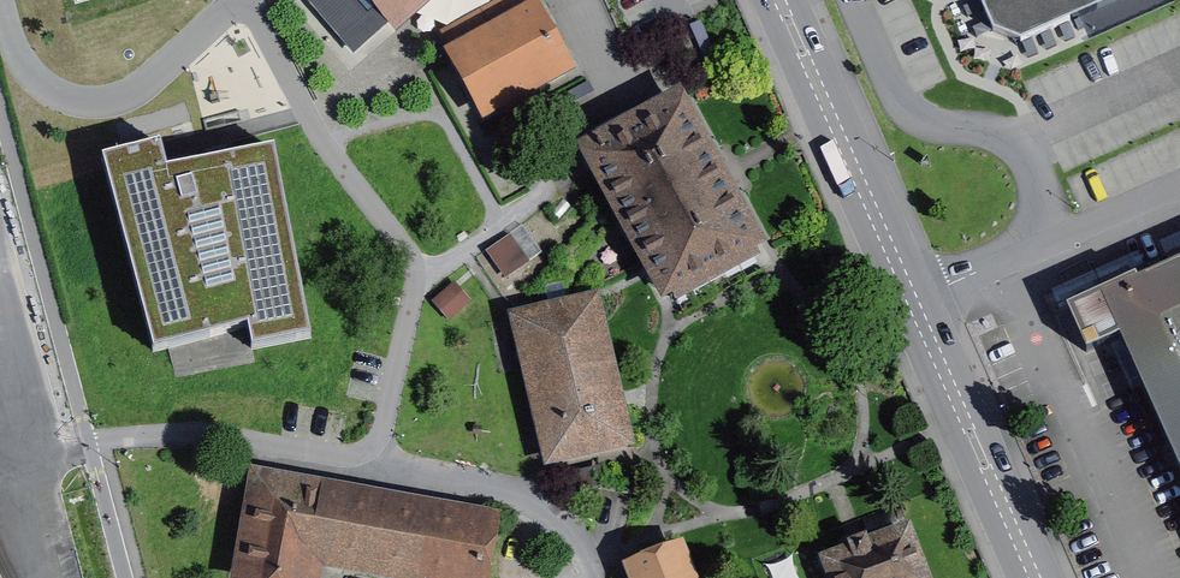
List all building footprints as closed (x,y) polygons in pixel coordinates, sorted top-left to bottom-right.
[(401,28),(434,0),(376,0),(401,28)] [(994,37),(1023,44),(1119,0),(979,0),(994,37)] [(536,4),(443,55),(481,125),(575,74),(536,4)] [(723,175),(683,101),(579,157),(664,312),(767,257),(723,175)] [(158,150),(100,166),(152,356),(249,332),(254,355),(310,344),(272,154),(164,177),(160,158),(158,150)] [(1074,310),(1179,545),(1179,262),(1074,310)] [(595,301),(511,320),(543,463),(627,445),(595,301)] [(252,477),(234,577),(324,577),(325,572),(356,577),(489,577),(499,522),(252,477)] [(818,562),(824,577),(928,577),(909,528),(818,562)] [(683,547),(623,571),(625,577),(695,577),(683,547)]
